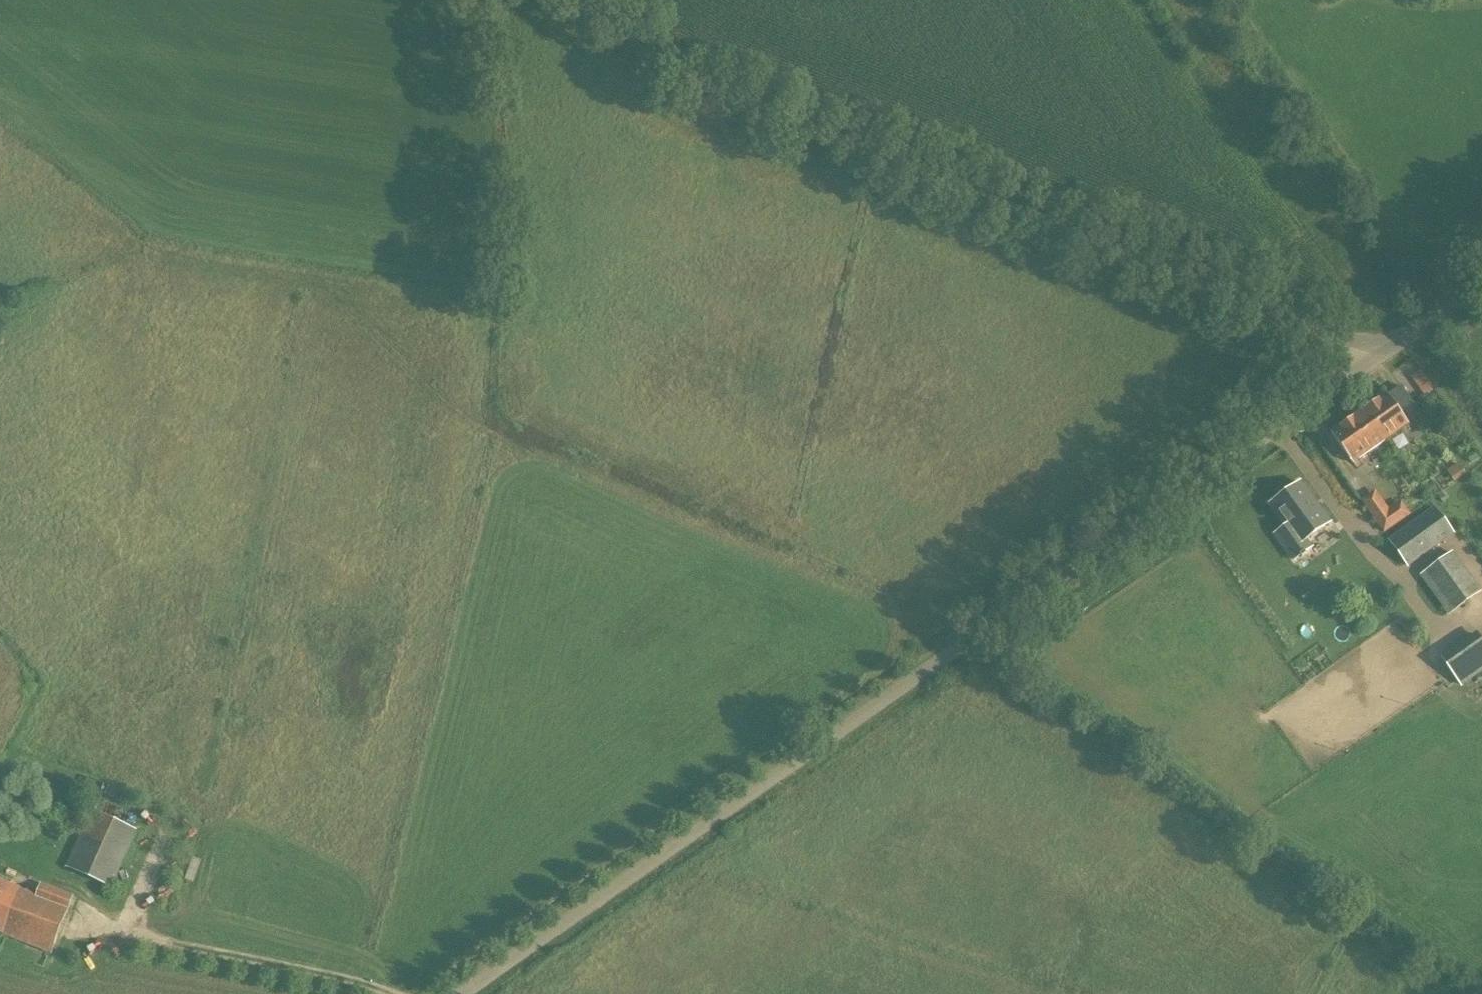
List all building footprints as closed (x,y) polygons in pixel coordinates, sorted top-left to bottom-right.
[(1386,395),(1353,418),(1363,432),(1374,424),(1385,440),(1407,425),(1386,395)] [(1363,432),(1353,418),(1331,433),(1352,463),(1385,440),(1374,424),(1363,432)] [(1287,527),(1278,535),(1290,551),(1299,544),(1328,522),(1299,482),(1270,504),(1287,527)] [(1377,490),(1361,501),(1382,531),(1397,521),(1377,490)] [(1433,506),(1389,538),(1409,566),(1454,533),(1433,506)] [(1456,608),(1481,590),(1454,552),(1428,570),(1456,608)] [(1451,674),(1457,682),(1461,687),(1477,676),(1467,662),(1451,674)] [(137,830),(91,810),(71,854),(65,867),(112,888),(137,830)] [(51,951),(72,898),(39,885),(35,896),(19,890),(19,888),(0,881),(0,932),(2,933),(3,932),(51,951)]
